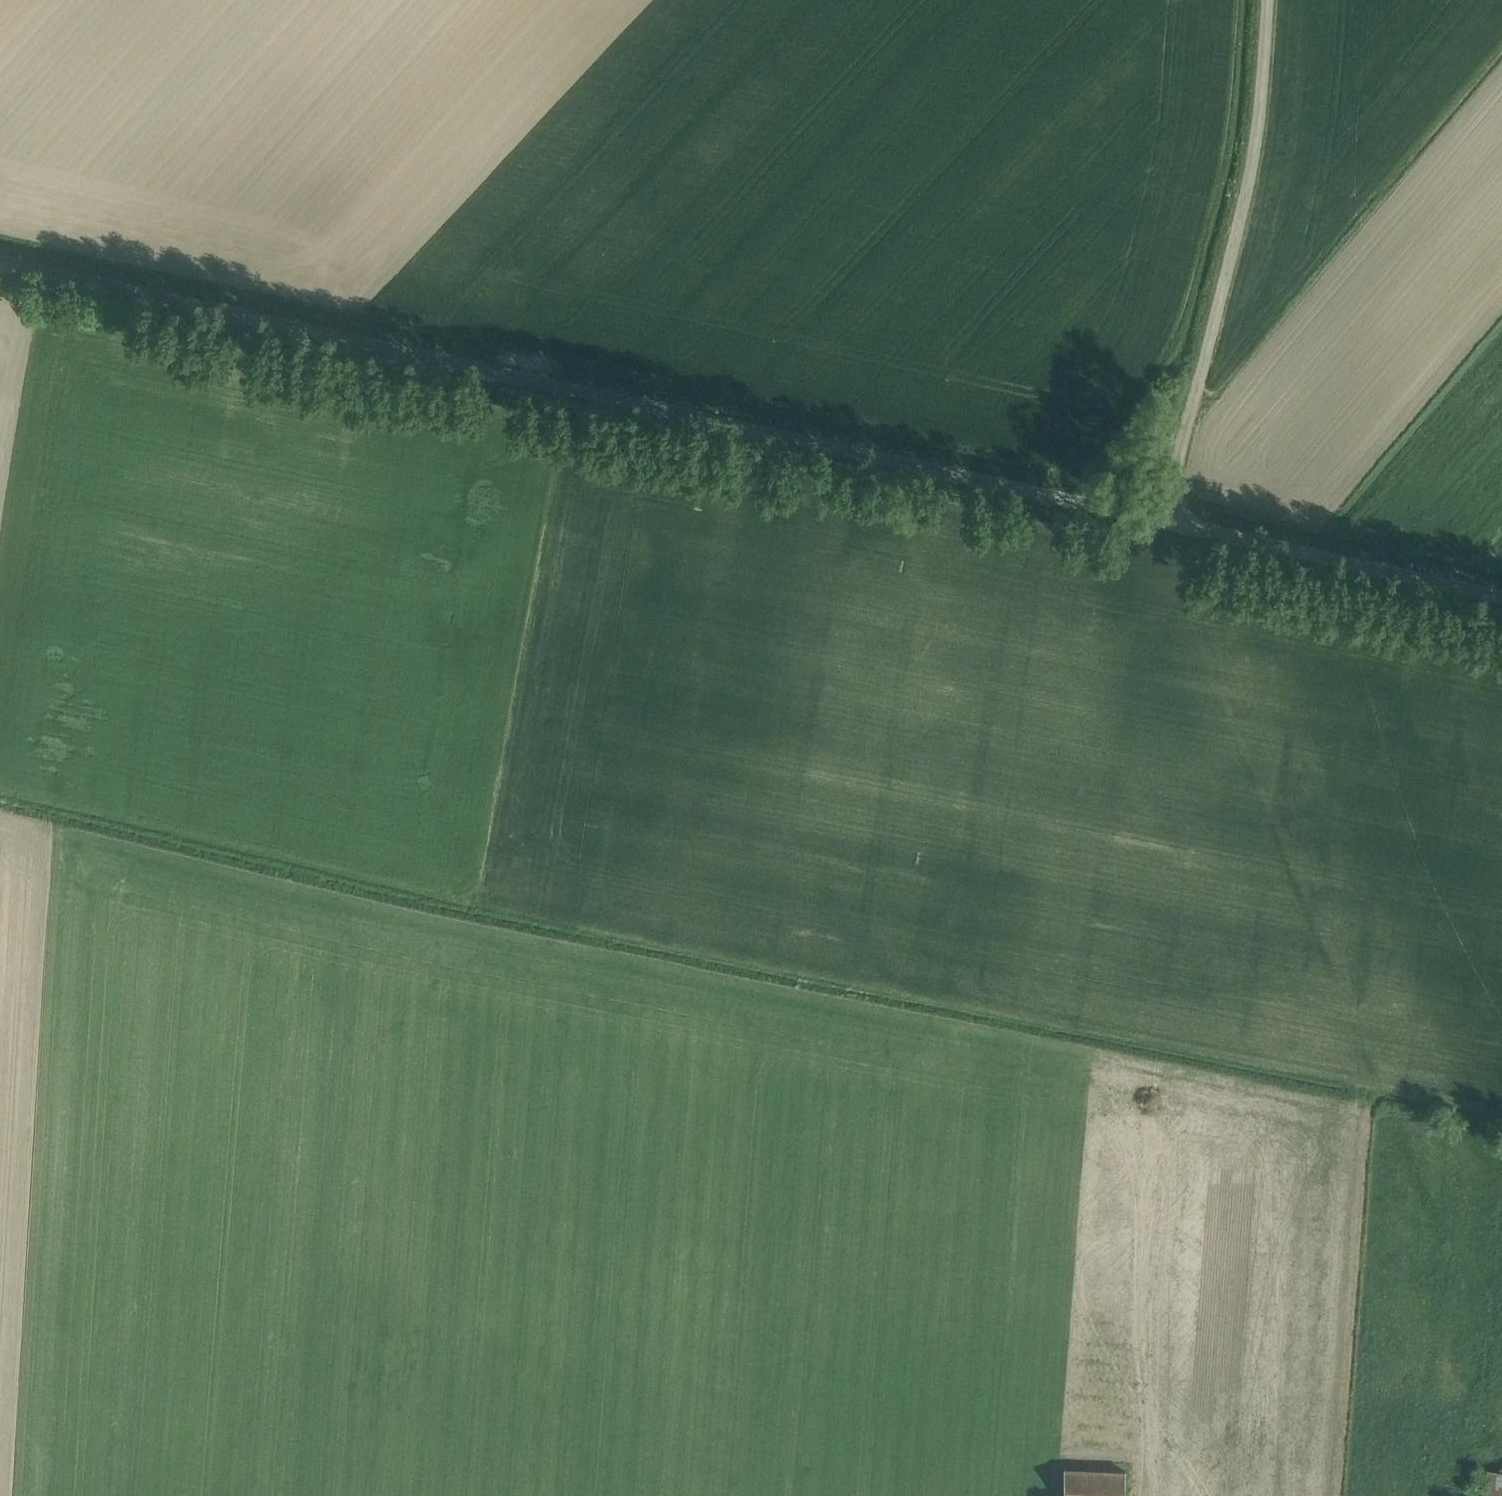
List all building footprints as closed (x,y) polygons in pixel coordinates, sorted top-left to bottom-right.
[(1065,1467),(1064,1495),(1125,1495),(1127,1471),(1065,1467)] [(1482,1469),(1480,1495),(1501,1495),(1501,1471),(1482,1469)]
